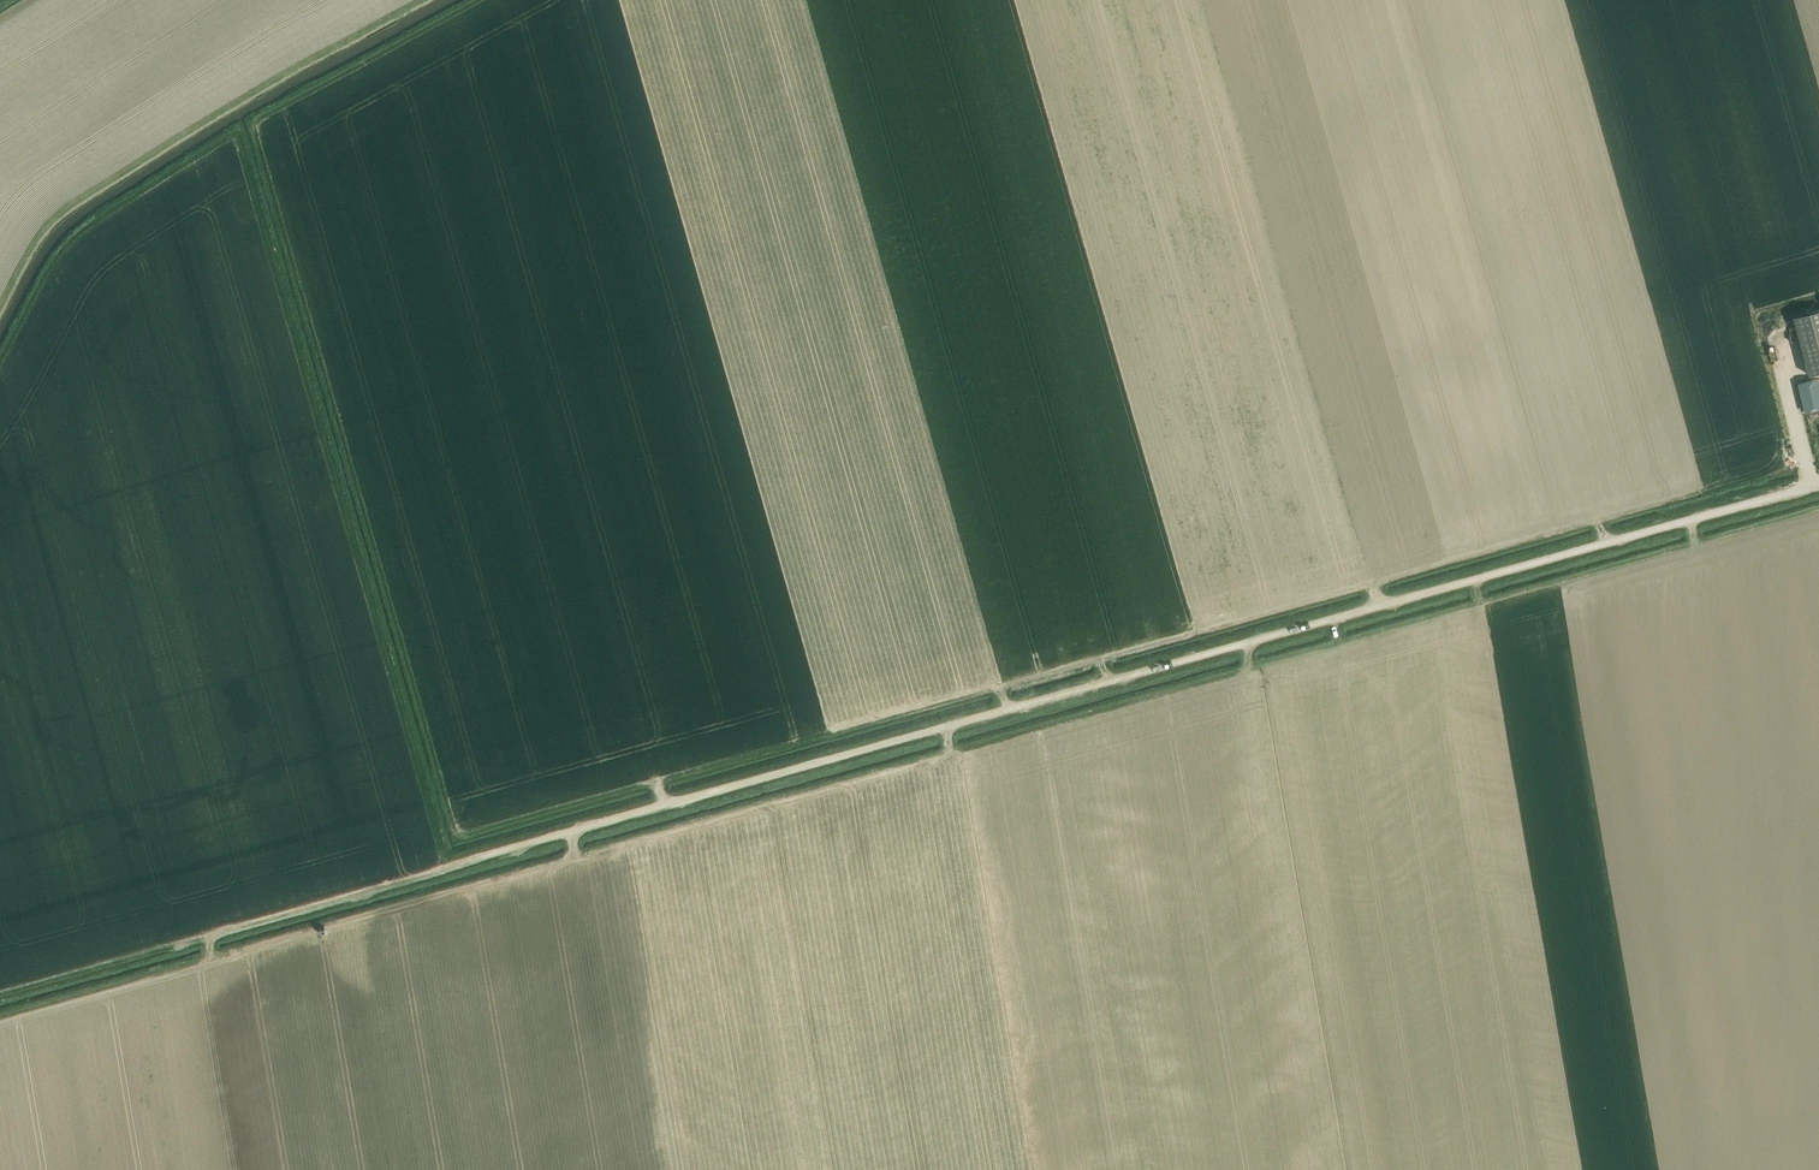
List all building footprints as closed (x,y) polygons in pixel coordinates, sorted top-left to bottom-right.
[(1793,316),(1810,374),(1818,372),(1818,309),(1793,316)] [(1799,387),(1806,415),(1818,412),(1818,389),(1817,382),(1799,387)]
